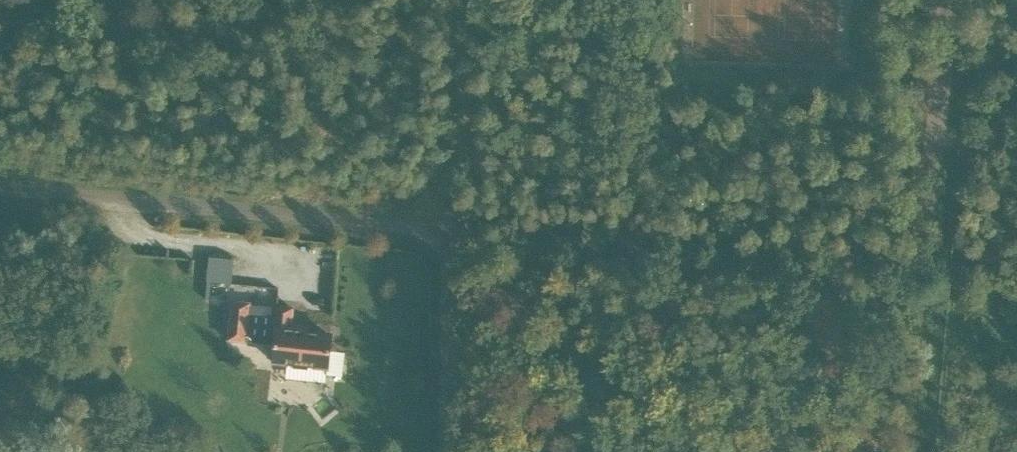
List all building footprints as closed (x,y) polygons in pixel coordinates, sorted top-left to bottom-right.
[(206,281),(230,282),(231,257),(207,256),(206,281)] [(232,300),(228,340),(246,342),(249,307),(250,302),(232,300)] [(249,307),(246,342),(275,345),(273,361),(278,361),(279,364),(285,365),(287,362),(307,365),(327,367),(330,336),(296,332),(297,327),(291,326),(293,308),(276,306),(275,310),(249,307)]
